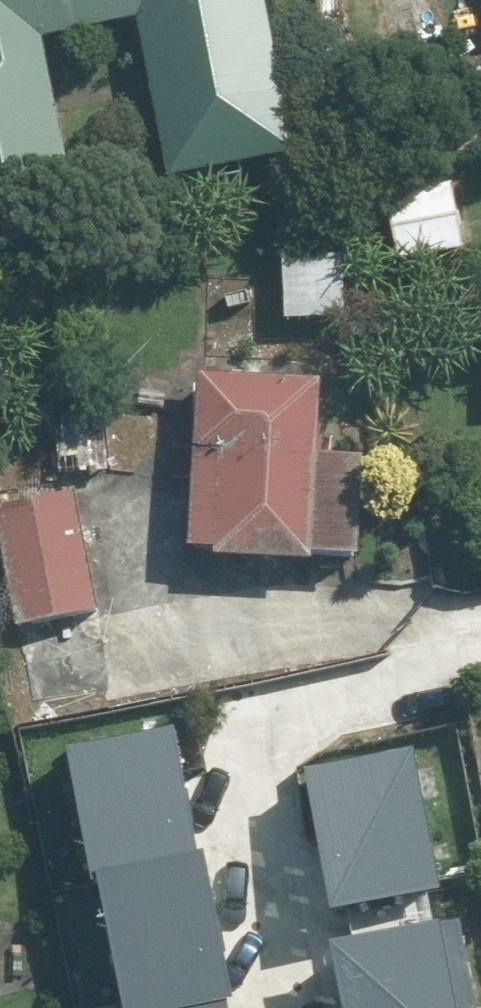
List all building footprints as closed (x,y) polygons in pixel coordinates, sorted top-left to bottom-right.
[(40,126),(14,3),(30,0),(0,0),(0,134),(40,126)] [(122,162),(271,130),(244,0),(87,0),(122,162)] [(457,181),(379,189),(388,273),(466,266),(457,181)] [(340,327),(343,261),(275,258),(272,324),(340,327)] [(305,560),(351,562),(355,460),(309,458),(312,383),(188,378),(181,565),(305,570),(305,560)] [(104,479),(105,410),(46,409),(45,479),(104,479)] [(69,499),(0,511),(0,570),(12,633),(91,618),(69,499)] [(67,756),(93,885),(107,882),(187,866),(200,863),(173,735),(67,756)] [(314,770),(341,898),(448,877),(421,748),(314,770)] [(134,1007),(147,1007),(229,991),(242,988),(215,861),(200,863),(187,866),(107,882),(134,1007)] [(351,1007),(462,1007),(444,923),(338,944),(351,1007)] [(229,991),(147,1007),(233,1007),(229,991)]
